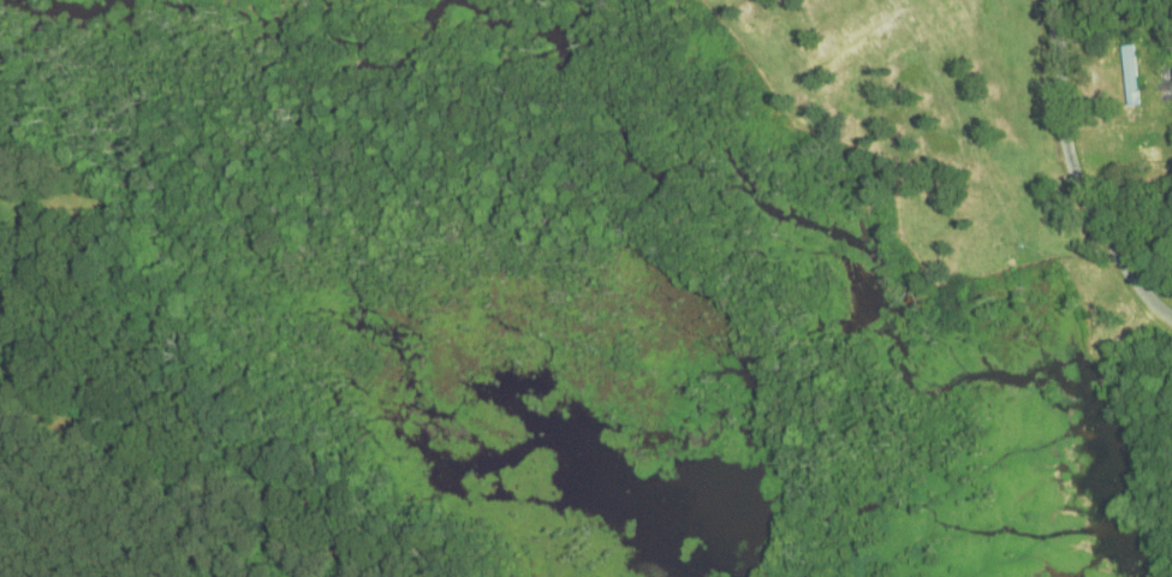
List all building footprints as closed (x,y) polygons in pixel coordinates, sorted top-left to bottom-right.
[(1117,97),(1129,97),(1129,56),(1117,56),(1117,97)]
